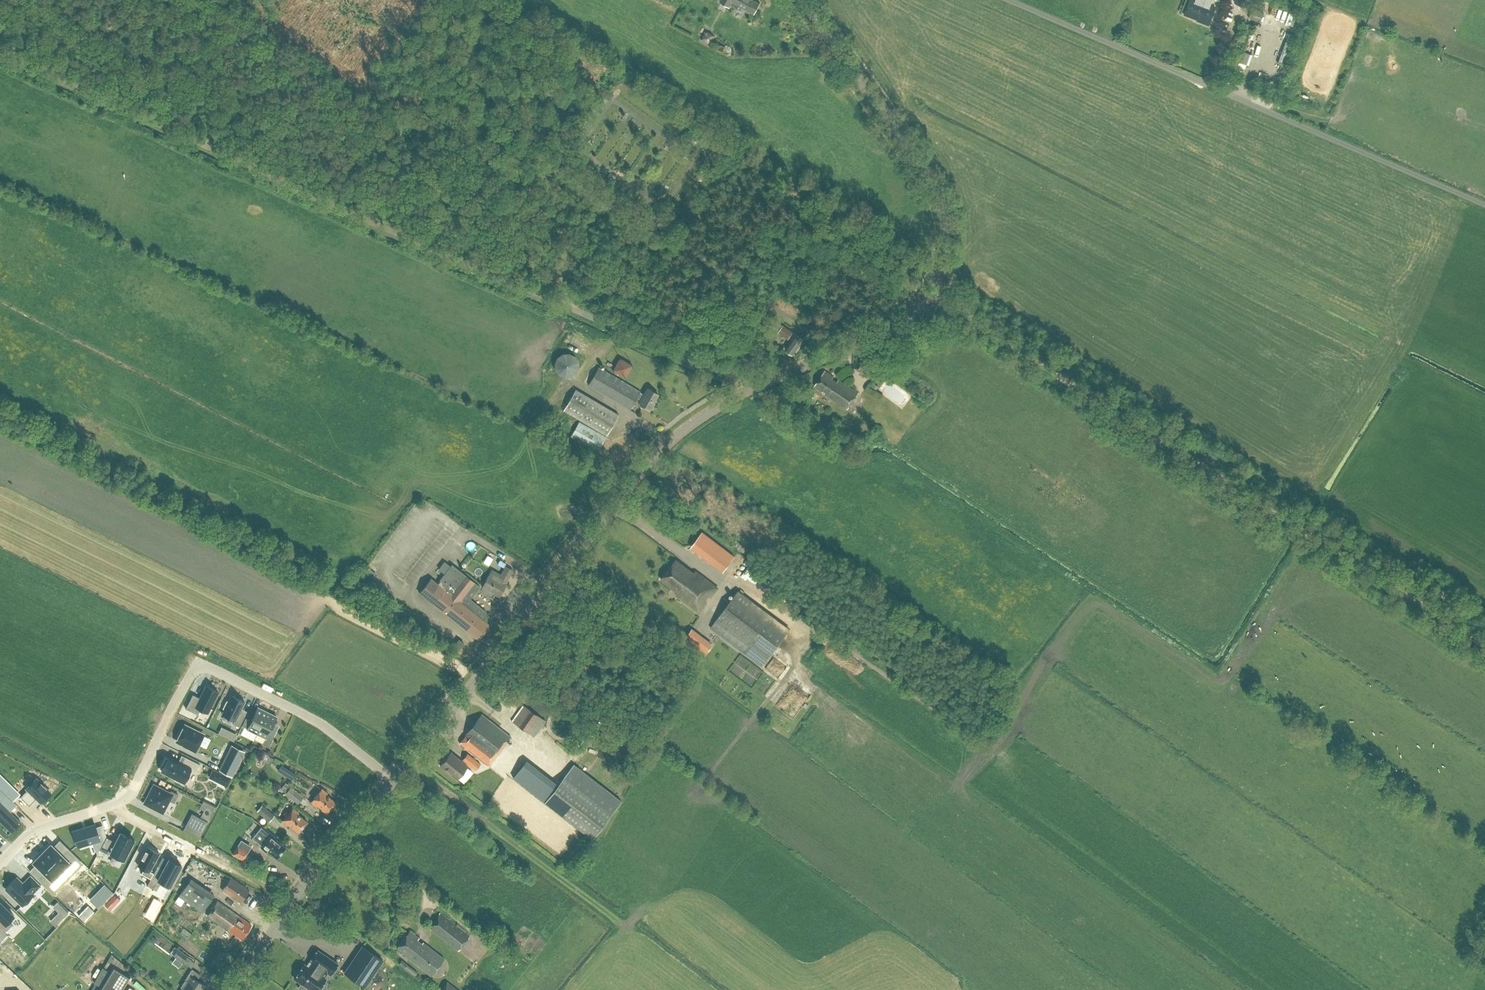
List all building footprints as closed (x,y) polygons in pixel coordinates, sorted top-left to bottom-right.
[(760,3),(753,0),(721,0),(720,1),(730,7),(731,4),(738,8),(739,5),(740,6),(737,10),(744,13),(746,9),(754,14),(760,3)] [(1210,5),(1212,0),(1204,0),(1203,2),(1197,0),(1190,0),(1184,14),(1197,19),(1197,20),(1208,25),(1215,7),(1210,5)] [(1264,12),(1252,8),(1249,18),(1260,22),(1264,12)] [(706,31),(701,40),(710,45),(715,36),(706,31)] [(1282,32),(1275,64),(1285,66),(1292,34),(1282,32)] [(778,332),(788,340),(793,332),(783,325),(778,332)] [(575,350),(580,340),(567,333),(562,343),(575,350)] [(800,337),(796,335),(786,349),(793,354),(806,336),(802,334),(800,337)] [(863,351),(853,366),(863,373),(873,358),(863,351)] [(558,355),(557,357),(556,358),(554,362),(554,367),(555,369),(556,371),(557,373),(560,375),(562,376),(564,377),(566,377),(568,377),(570,377),(572,375),(576,373),(577,371),(578,369),(579,366),(578,362),(577,360),(576,357),(575,356),(573,354),(570,353),(568,352),(566,352),(563,353),(561,354),(558,355)] [(617,353),(610,367),(623,374),(630,360),(617,353)] [(588,385),(630,409),(637,398),(640,400),(638,403),(650,409),(658,395),(647,388),(644,394),(640,392),(640,391),(599,367),(588,385)] [(834,376),(825,370),(814,386),(847,408),(858,392),(839,379),(836,382),(832,379),(834,376)] [(606,435),(618,414),(575,389),(563,410),(606,435)] [(803,399),(809,402),(813,397),(808,393),(803,399)] [(829,425),(819,418),(814,425),(824,432),(829,425)] [(579,422),(571,436),(597,451),(605,437),(579,422)] [(853,438),(855,434),(849,429),(846,433),(853,438)] [(629,523),(624,531),(642,542),(647,535),(629,523)] [(711,560),(715,553),(682,534),(678,541),(711,560)] [(728,559),(716,553),(710,563),(723,569),(728,559)] [(693,573),(676,559),(661,579),(679,592),(677,595),(699,611),(717,587),(695,571),(693,573)] [(488,626),(486,611),(470,599),(480,586),(459,570),(457,568),(452,564),(450,566),(444,561),(439,568),(445,573),(440,580),(441,580),(438,584),(431,578),(419,593),(432,603),(470,632),(476,637),(479,637),(488,626)] [(505,566),(503,571),(501,575),(491,570),(483,587),(494,592),(493,593),(499,597),(506,584),(505,584),(512,570),(505,566)] [(367,582),(374,573),(366,567),(359,576),(367,582)] [(790,629),(771,614),(738,590),(710,627),(762,666),(790,629)] [(459,639),(453,646),(459,650),(464,643),(459,639)] [(691,648),(685,657),(692,663),(699,654),(691,648)] [(189,701),(185,708),(192,711),(198,714),(199,712),(200,709),(201,709),(207,712),(213,702),(218,691),(212,688),(206,685),(200,696),(199,697),(196,695),(192,694),(189,701)] [(224,707),(221,712),(234,719),(232,723),(238,726),(246,710),(241,707),(244,701),(231,694),(228,700),(227,700),(223,707),(224,707)] [(545,720),(522,704),(511,720),(534,736),(545,720)] [(256,732),(267,712),(257,707),(247,728),(256,732)] [(268,746),(274,735),(268,733),(276,716),(267,712),(256,732),(266,737),(263,743),(268,746)] [(466,735),(459,743),(488,766),(511,736),(482,713),(469,728),(465,734),(466,735)] [(242,725),(247,728),(251,720),(245,717),(242,725)] [(183,725),(176,740),(188,746),(187,747),(195,751),(203,735),(183,725)] [(244,751),(231,745),(228,752),(219,769),(232,775),(240,758),(244,751)] [(440,765),(457,779),(468,766),(450,752),(440,765)] [(496,766),(534,793),(544,779),(506,752),(496,766)] [(476,768),(480,763),(466,753),(462,758),(476,768)] [(190,770),(195,772),(200,764),(184,756),(180,763),(168,757),(167,758),(166,757),(162,765),(163,766),(161,771),(175,778),(174,780),(184,785),(189,775),(187,775),(190,770)] [(544,801),(551,807),(592,838),(621,800),(573,763),(544,801)] [(0,776),(0,788),(12,800),(18,794),(0,776)] [(27,789),(20,796),(29,805),(36,798),(40,802),(50,792),(36,778),(26,788),(27,789)] [(178,794),(171,790),(169,793),(154,785),(144,803),(162,812),(169,799),(174,802),(178,794)] [(303,796),(291,786),(285,793),(298,803),(303,796)] [(327,793),(322,788),(311,802),(316,806),(317,805),(327,813),(336,802),(326,794),(327,793)] [(11,831),(20,822),(3,804),(0,802),(0,820),(11,831)] [(274,815),(262,804),(256,811),(269,821),(274,815)] [(298,814),(299,812),(293,807),(281,821),(287,827),(289,825),(297,833),(307,822),(298,814)] [(193,827),(202,832),(208,821),(199,816),(193,827)] [(261,844),(263,841),(264,842),(260,847),(267,852),(268,851),(277,858),(286,848),(276,840),(278,838),(272,834),(273,833),(262,824),(252,838),(261,844)] [(95,825),(73,832),(77,845),(99,838),(95,825)] [(106,836),(99,849),(109,854),(110,852),(123,859),(134,839),(124,834),(119,832),(115,841),(106,836)] [(50,844),(42,853),(60,871),(65,866),(68,869),(71,872),(76,867),(80,863),(74,856),(67,850),(64,852),(61,855),(60,853),(50,844)] [(148,844),(138,863),(145,867),(143,872),(151,876),(154,871),(150,869),(160,851),(148,844)] [(232,853),(243,860),(248,851),(237,845),(232,853)] [(42,853),(33,861),(44,872),(42,875),(39,878),(45,884),(52,891),(57,886),(61,882),(58,879),(55,876),(60,871),(42,853)] [(237,870),(240,864),(218,853),(214,860),(237,870)] [(151,876),(147,885),(156,890),(159,883),(168,888),(181,864),(169,858),(162,870),(156,867),(154,871),(151,876)] [(17,877),(5,889),(21,904),(33,893),(32,893),(39,885),(30,876),(25,881),(23,884),(17,877)] [(240,902),(249,889),(231,877),(222,889),(240,902)] [(191,879),(178,896),(202,913),(215,896),(191,879)] [(259,903),(269,894),(261,885),(251,895),(259,903)] [(105,886),(101,891),(107,897),(111,892),(105,886)] [(115,894),(105,904),(110,909),(120,899),(115,894)] [(5,932),(8,928),(12,924),(10,922),(9,920),(10,919),(14,915),(5,907),(0,901),(0,927),(5,932)] [(252,925),(218,901),(207,916),(228,930),(242,939),(252,925)] [(88,916),(83,911),(79,915),(84,920),(88,916)] [(440,911),(427,926),(458,951),(470,935),(440,911)] [(431,975),(444,958),(423,942),(421,943),(417,940),(419,938),(409,930),(397,947),(406,953),(404,955),(431,975)] [(178,948),(177,949),(175,946),(170,952),(183,962),(188,955),(178,948)] [(362,946),(344,972),(364,986),(382,960),(362,946)] [(294,978),(301,983),(298,987),(302,989),(307,989),(308,988),(311,989),(317,989),(326,978),(324,977),(327,972),(330,974),(338,963),(317,949),(310,961),(311,962),(308,966),(304,963),(300,969),(298,968),(293,976),(295,977),(294,978)] [(108,958),(95,978),(103,983),(113,967),(120,972),(126,965),(113,960),(108,958)] [(119,989),(127,977),(113,968),(99,989),(120,989),(119,989)] [(200,975),(192,969),(185,981),(187,982),(182,989),(202,989),(205,986),(197,980),(200,975)] [(125,989),(127,989),(139,989),(142,986),(132,979),(125,989)] [(440,989),(457,989),(446,982),(440,989)]
